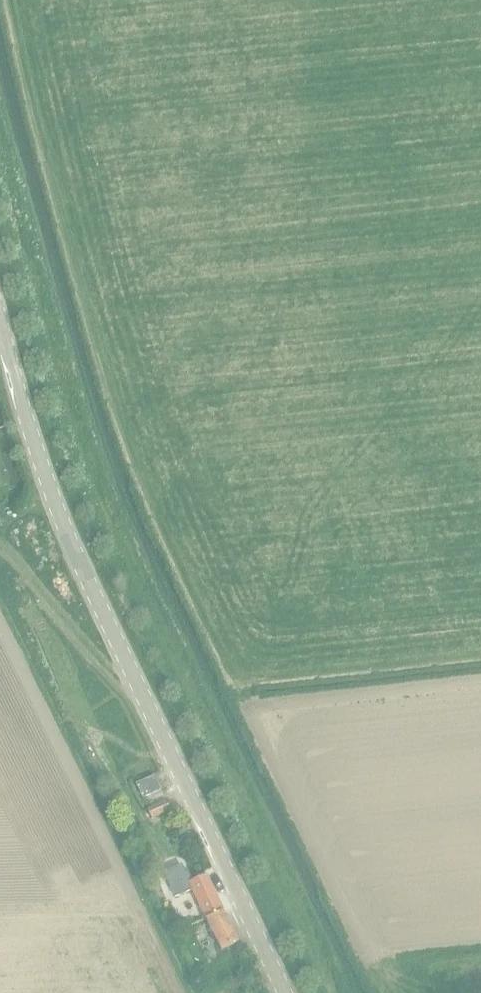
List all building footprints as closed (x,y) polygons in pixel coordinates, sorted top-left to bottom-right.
[(154,776),(137,784),(143,797),(160,789),(154,776)] [(152,819),(171,810),(166,799),(147,808),(152,819)] [(206,918),(222,911),(206,875),(190,882),(188,878),(189,878),(187,873),(185,873),(181,865),(164,873),(175,897),(193,889),(206,918)] [(222,911),(206,918),(221,949),(237,942),(222,911)]
